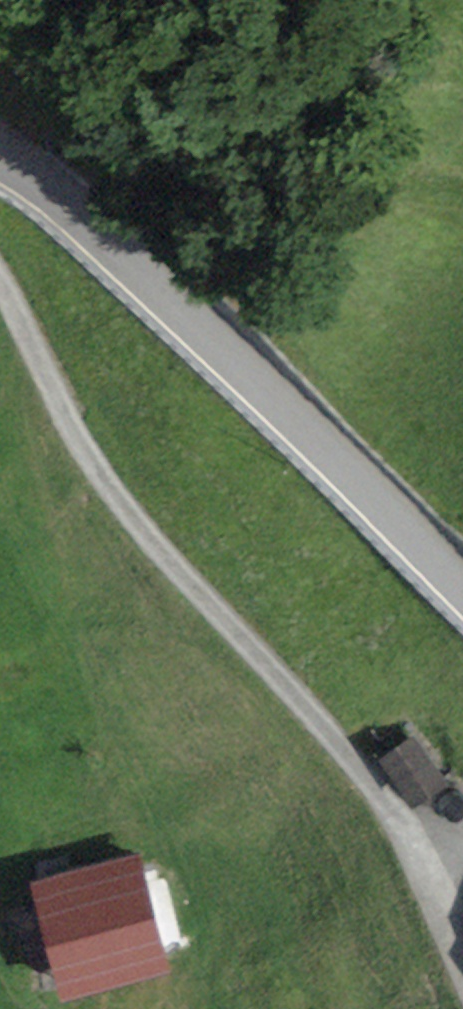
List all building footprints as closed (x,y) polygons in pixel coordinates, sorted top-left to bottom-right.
[(382,770),(421,822),(458,794),(419,742),(382,770)] [(145,849),(38,875),(64,983),(174,957),(172,949),(191,945),(178,890),(156,896),(145,849)]
